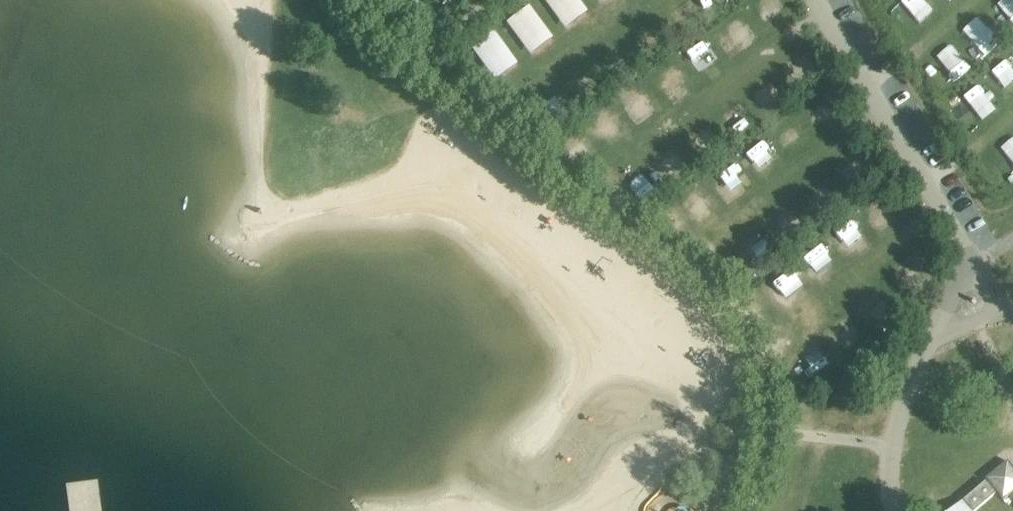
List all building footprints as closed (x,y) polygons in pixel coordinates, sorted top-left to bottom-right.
[(895,6),(889,12),(895,19),(901,13),(895,6)] [(1012,497),(1012,467),(1009,461),(987,479),(1004,501),(1011,495),(1012,497)] [(965,500),(974,510),(976,510),(997,493),(987,481),(965,500)] [(952,510),(970,510),(962,502),(952,510)]
